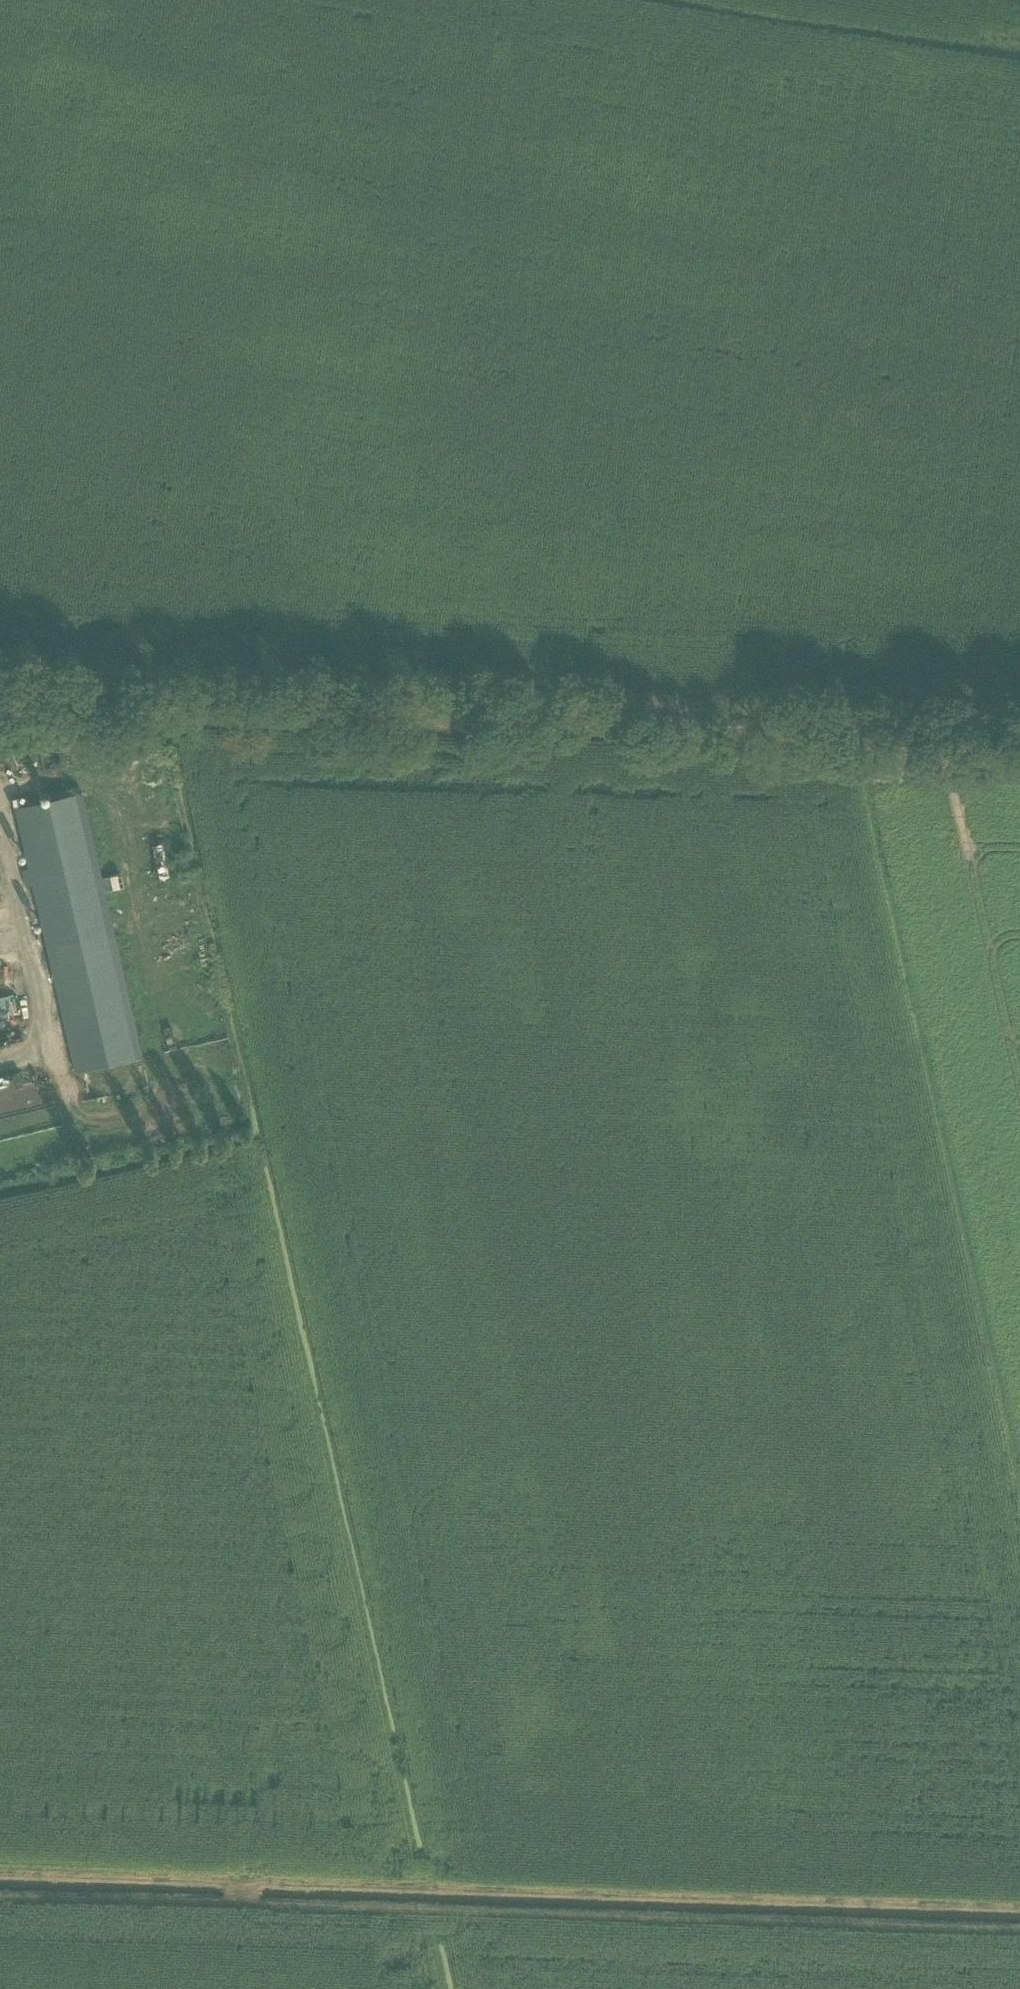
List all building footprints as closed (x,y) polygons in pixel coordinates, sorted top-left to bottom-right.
[(24,795),(14,798),(16,806),(30,868),(21,870),(25,886),(34,884),(76,1071),(140,1057),(103,891),(121,887),(118,874),(100,878),(81,791),(26,804),(24,795)] [(22,1021),(12,991),(0,996),(0,1028),(22,1021)] [(53,1077),(0,1089),(0,1166),(57,1152),(55,1144),(68,1141),(53,1077)]
